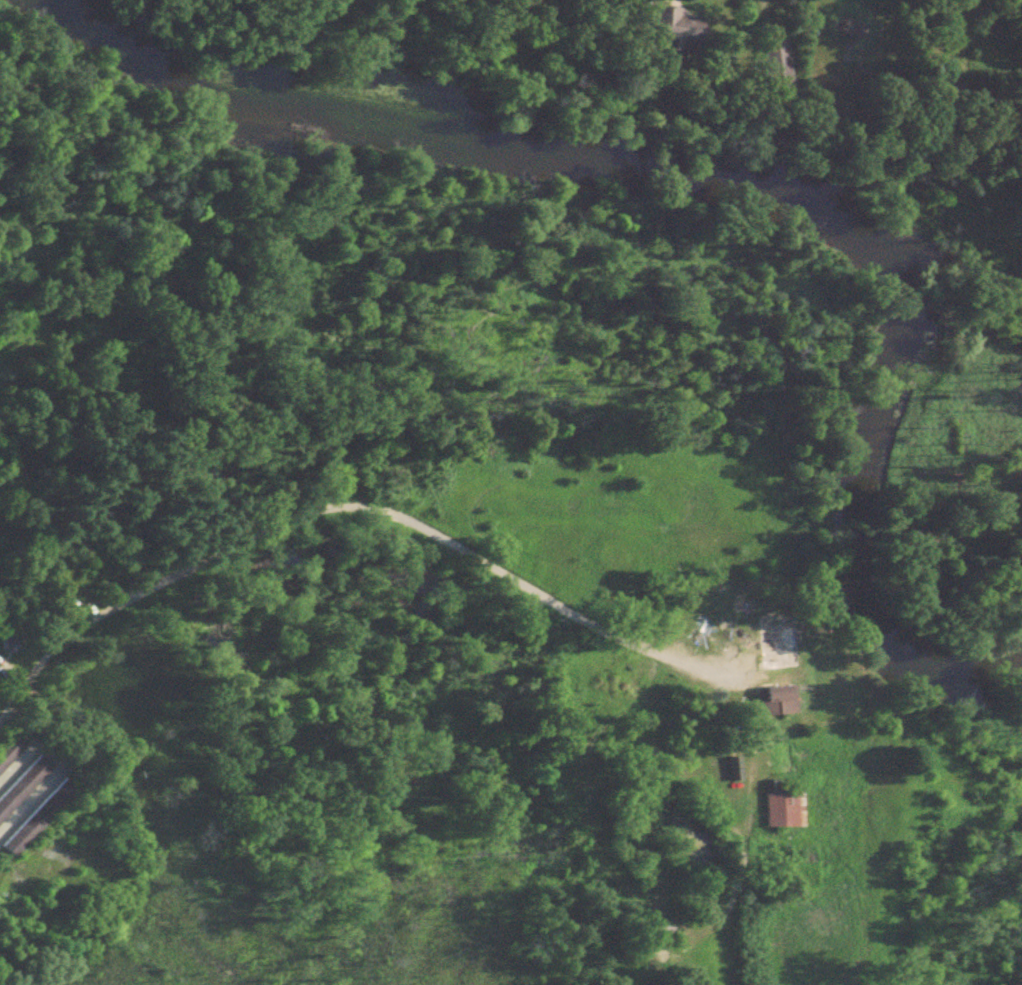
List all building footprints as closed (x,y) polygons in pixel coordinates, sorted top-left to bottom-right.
[(681,21),(681,13),(659,13),(659,53),(704,53),(704,21),(681,21)] [(755,674),(795,672),(794,645),(780,646),(779,623),(753,624),(755,674)] [(756,691),(756,719),(793,719),(793,690),(756,691)] [(28,740),(0,770),(0,740),(13,726),(28,740)] [(32,758),(18,744),(0,764),(0,790),(2,792),(32,758)] [(52,764),(0,820),(0,790),(37,750),(52,764)] [(724,762),(724,786),(736,786),(736,762),(724,762)] [(12,855),(0,845),(0,839),(62,772),(77,786),(12,855)] [(799,794),(771,795),(771,787),(762,787),(763,832),(800,831),(799,794)]
